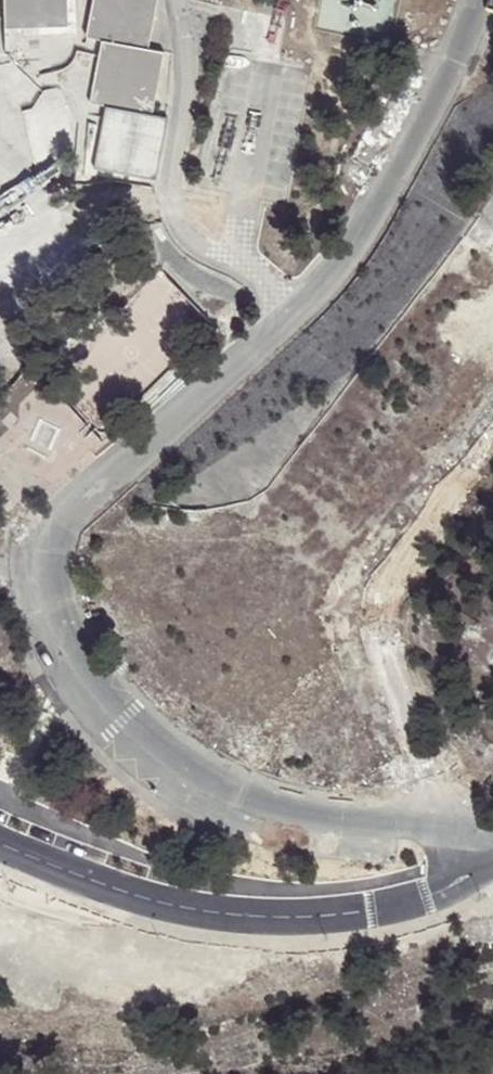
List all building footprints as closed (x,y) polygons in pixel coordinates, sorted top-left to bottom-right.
[(0,29),(63,28),(63,0),(0,0),(0,29)] [(98,43),(143,51),(151,2),(152,0),(91,0),(84,41),(98,43)] [(143,51),(98,43),(86,104),(102,108),(91,169),(151,182),(161,120),(146,117),(158,53),(143,51)]
